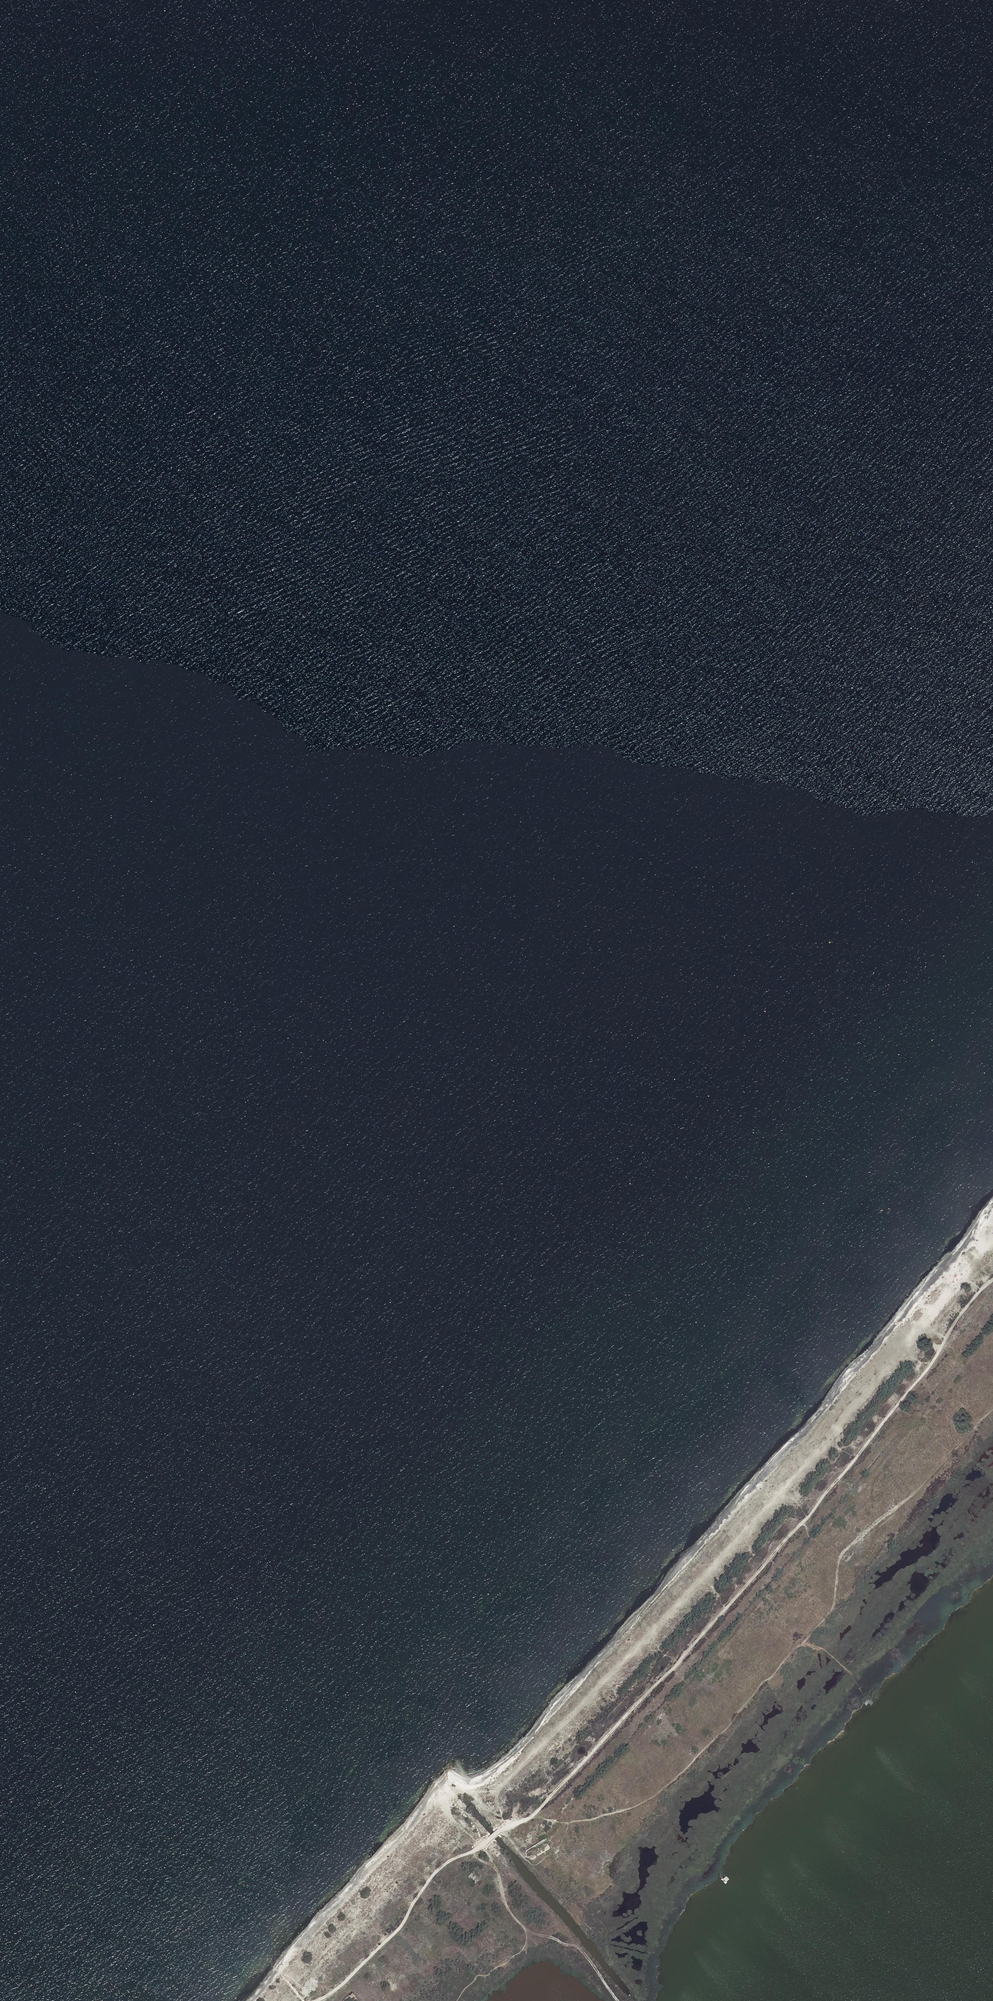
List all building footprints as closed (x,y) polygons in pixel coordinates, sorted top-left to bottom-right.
[(475,1884),(481,1879),(474,1872),(469,1877),(475,1884)] [(460,1904),(465,1899),(461,1895),(451,1903),(460,1913),(465,1909),(460,1904)]
